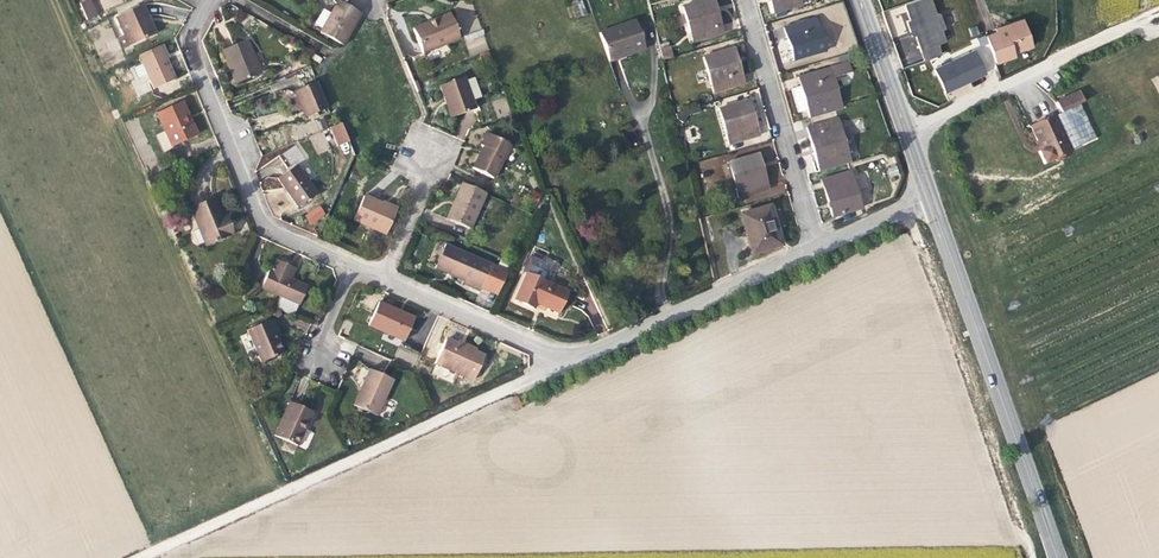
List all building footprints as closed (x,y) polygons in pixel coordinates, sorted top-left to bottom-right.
[(89,0),(87,0),(78,4),(86,20),(96,16),(89,0)] [(723,33),(717,11),(714,0),(707,0),(681,8),(691,43),(723,33)] [(772,14),(801,5),(800,0),(768,0),(772,14)] [(924,61),(940,54),(937,44),(945,41),(941,30),(944,29),(938,13),(935,14),(930,0),(915,0),(904,4),(909,20),(906,21),(910,32),(913,31),(915,35),(924,61)] [(354,24),(360,13),(338,1),(320,33),(340,44),(349,28),(351,29),(354,24)] [(585,1),(572,1),(571,16),(585,16),(585,1)] [(732,4),(722,4),(723,30),(733,29),(732,4)] [(154,35),(142,5),(116,16),(124,35),(127,34),(132,45),(154,35)] [(459,38),(449,13),(431,21),(413,28),(423,53),(459,38)] [(815,19),(783,28),(788,46),(792,61),(825,51),(815,19)] [(1032,46),(1023,19),(1009,24),(1010,26),(1005,28),(1004,26),(995,29),(996,32),(985,36),(995,62),(1014,55),(1012,52),(1032,46)] [(631,54),(645,49),(635,20),(599,33),(608,59),(625,53),(630,51),(631,54)] [(484,31),(465,34),(469,55),(488,51),(484,31)] [(260,74),(246,40),(222,50),(230,69),(232,68),(236,77),(238,83),(260,74)] [(165,52),(162,45),(159,46),(165,59),(168,58),(165,52)] [(165,59),(159,46),(139,55),(143,63),(132,68),(137,78),(147,74),(154,89),(175,79),(165,59)] [(737,59),(734,48),(702,57),(712,93),(744,84),(737,59)] [(669,49),(660,51),(662,60),(671,57),(669,49)] [(934,69),(945,92),(986,73),(975,50),(934,69)] [(830,68),(797,78),(800,87),(791,90),(795,103),(797,113),(807,110),(809,118),(842,109),(830,68)] [(464,76),(439,86),(445,101),(447,100),(453,117),(475,108),(473,101),(481,98),(474,78),(465,81),(464,76)] [(327,108),(316,82),(294,91),(301,107),(305,117),(327,108)] [(1055,101),(1060,111),(1082,101),(1077,91),(1055,101)] [(447,100),(445,101),(448,110),(451,118),(453,117),(447,100)] [(753,115),(749,100),(717,110),(727,145),(759,136),(753,115)] [(187,114),(181,102),(157,113),(172,146),(197,135),(188,120),(185,114),(187,114)] [(1077,148),(1060,111),(1053,114),(1070,151),(1077,148)] [(1053,114),(1029,126),(1036,141),(1040,149),(1038,151),(1044,164),(1051,161),(1055,162),(1059,160),(1060,156),(1070,151),(1053,114)] [(838,119),(806,128),(813,151),(819,172),(851,162),(838,119)] [(350,145),(341,123),(324,130),(334,152),(350,145)] [(322,130),(309,136),(317,155),(330,149),(322,130)] [(493,178),(510,145),(487,133),(480,146),(483,147),(481,151),(472,168),(493,178)] [(287,168),(305,159),(297,145),(279,154),(287,168)] [(762,166),(758,154),(726,163),(736,198),(768,189),(762,166)] [(317,194),(296,165),(277,178),(285,190),(297,207),(317,194)] [(850,172),(821,180),(828,203),(832,217),(861,208),(850,172)] [(485,193),(462,183),(453,202),(456,204),(449,220),(468,229),(485,193)] [(386,234),(396,210),(363,196),(353,219),(371,228),(386,234)] [(214,198),(190,208),(199,229),(193,232),(198,245),(204,242),(205,246),(233,234),(227,222),(225,223),(222,217),(214,198)] [(456,204),(453,202),(449,212),(446,219),(449,220),(456,204)] [(318,204),(304,216),(312,225),(326,214),(318,204)] [(742,215),(752,253),(778,246),(772,226),(767,208),(742,215)] [(480,291),(491,265),(445,245),(434,268),(455,277),(463,281),(462,283),(480,291)] [(294,268),(277,260),(272,272),(269,270),(262,287),(281,296),(277,304),(295,312),(307,287),(296,283),(289,279),(294,268)] [(559,314),(568,292),(526,273),(514,300),(534,309),(537,301),(542,302),(547,305),(546,308),(559,314)] [(398,311),(378,302),(368,325),(404,341),(414,318),(398,311)] [(295,312),(277,304),(275,309),(293,316),(295,312)] [(276,330),(272,319),(246,330),(261,363),(283,353),(277,339),(274,332),(276,330)] [(445,339),(435,363),(473,380),(484,357),(475,352),(476,350),(465,345),(464,348),(456,344),(445,339)] [(395,356),(414,365),(418,356),(400,347),(395,356)] [(377,416),(393,380),(369,369),(363,382),(353,405),(377,416)] [(309,419),(312,412),(289,402),(274,435),(297,446),(309,419)]
